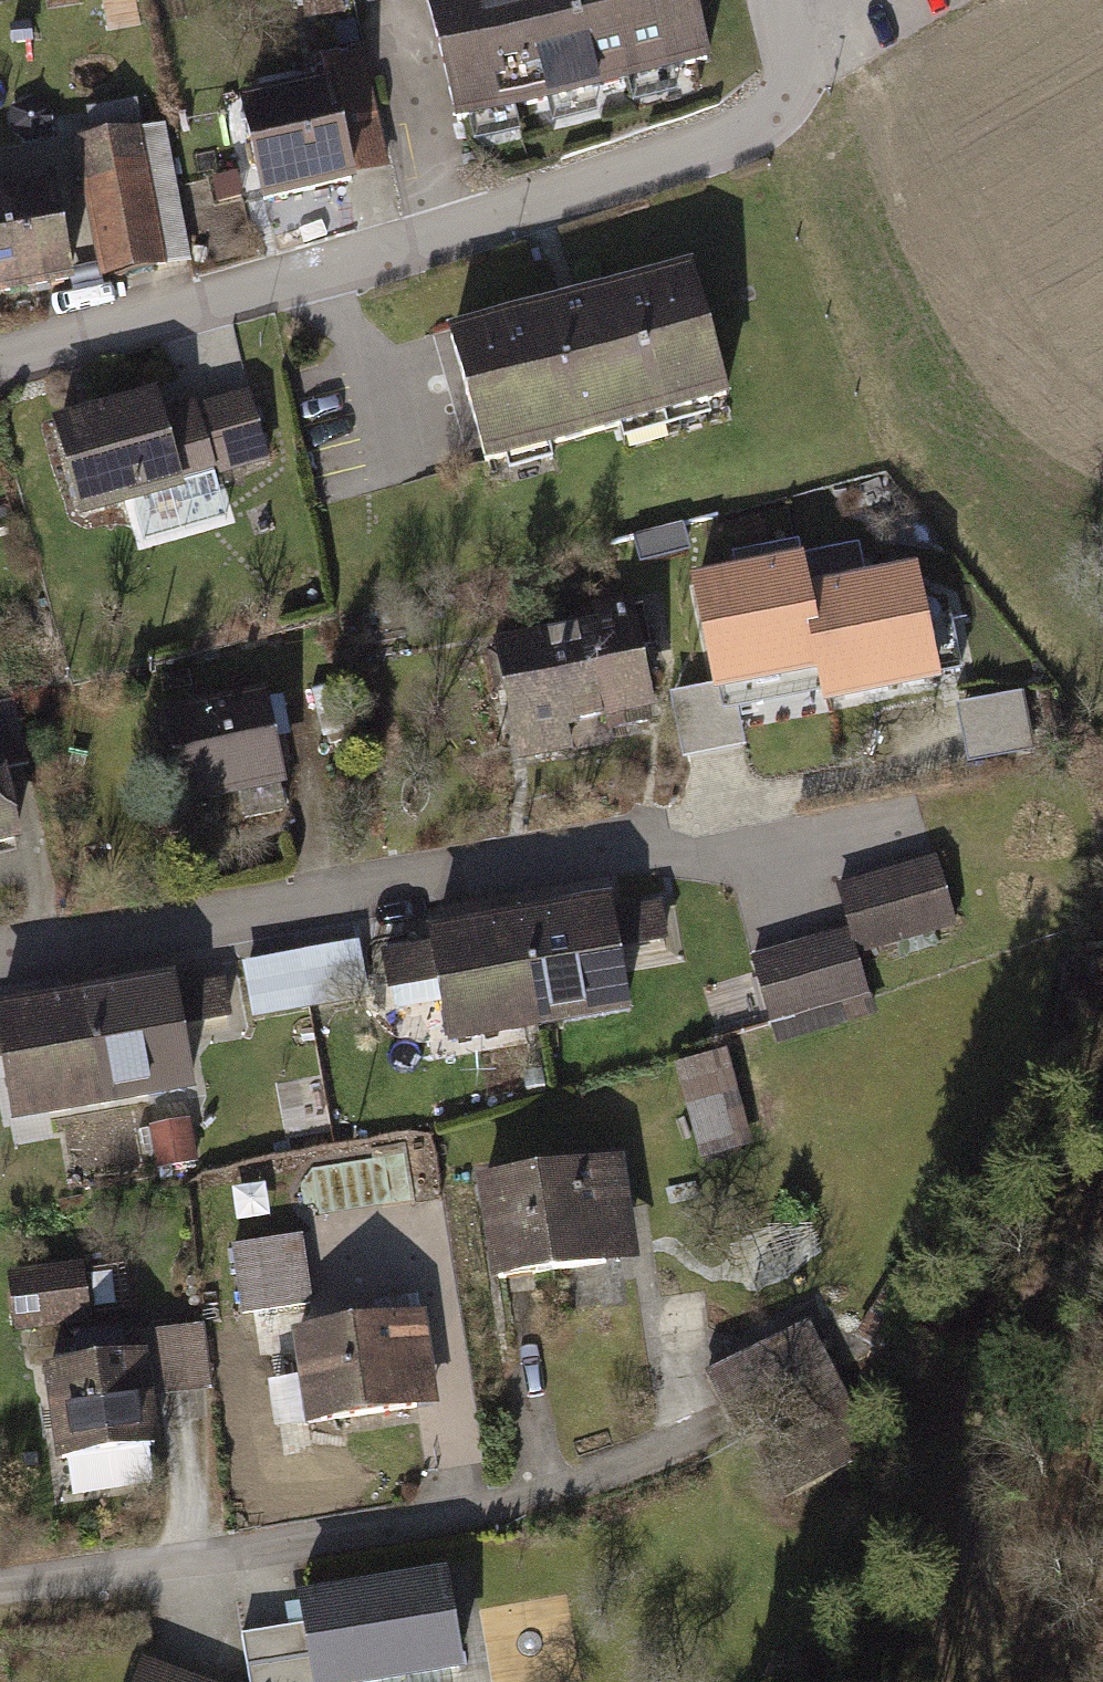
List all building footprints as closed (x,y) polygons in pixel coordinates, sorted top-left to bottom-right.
[(304,20),(343,14),(341,0),(301,0),(304,20)] [(455,122),(709,57),(695,0),(423,0),(455,122)] [(325,58),(329,75),(351,175),(389,167),(363,49),(325,58)] [(329,75),(237,95),(261,202),(353,182),(351,175),(329,75)] [(163,122),(139,126),(167,265),(191,261),(163,122)] [(139,126),(71,139),(99,279),(167,265),(139,126)] [(0,188),(0,291),(74,278),(56,177),(0,188)] [(570,297),(447,332),(485,464),(729,394),(690,262),(570,297)] [(156,386),(48,416),(77,519),(183,489),(180,479),(217,468),(199,405),(197,398),(162,408),(156,386)] [(247,390),(199,405),(217,468),(219,473),(268,458),(247,390)] [(683,524),(632,536),(639,563),(689,551),(683,524)] [(734,568),(690,577),(712,685),(714,694),(733,690),(826,671),(802,554),(799,540),(731,554),(734,568)] [(858,542),(802,554),(826,671),(832,704),(942,682),(918,565),(865,576),(858,542)] [(596,621),(492,641),(516,761),(616,742),(614,730),(657,722),(632,597),(593,605),(596,621)] [(712,685),(670,694),(683,758),(744,745),(733,690),(714,694),(712,685)] [(263,691),(161,712),(180,807),(236,795),(241,819),(287,809),(263,691)] [(1023,694),(957,707),(968,763),(1034,750),(1023,694)] [(3,768),(28,762),(14,698),(0,701),(0,756),(3,768)] [(18,840),(3,768),(0,756),(0,844),(18,840)] [(936,858),(844,884),(863,953),(956,927),(936,858)] [(611,897),(519,914),(540,1032),(633,1016),(621,950),(614,912),(611,897)] [(664,902),(614,912),(621,950),(672,940),(664,902)] [(519,914),(425,931),(428,944),(435,987),(448,1049),(540,1032),(519,914)] [(765,952),(747,957),(769,1023),(869,991),(848,925),(765,952)] [(357,941),(302,952),(312,1007),(368,997),(357,941)] [(435,987),(428,944),(382,952),(390,995),(435,987)] [(302,952),(242,963),(252,1018),(312,1007),(302,952)] [(172,976),(79,993),(100,1111),(193,1094),(181,1028),(174,991),(172,976)] [(225,981),(174,991),(181,1028),(232,1019),(225,981)] [(0,1007),(0,1089),(8,1128),(100,1111),(79,993),(0,1007)] [(676,1066),(701,1161),(753,1148),(728,1052),(676,1066)] [(190,1120),(149,1127),(156,1167),(197,1161),(190,1120)] [(135,1150),(90,1158),(94,1181),(139,1173),(135,1150)] [(623,1159),(477,1182),(492,1281),(639,1259),(623,1159)] [(300,1235),(232,1245),(242,1314),(281,1308),(310,1304),(300,1235)] [(81,1264),(6,1272),(13,1332),(88,1323),(81,1264)] [(281,1308),(242,1314),(249,1358),(288,1352),(281,1308)] [(424,1311),(289,1331),(295,1376),(266,1381),(273,1428),(438,1404),(424,1311)] [(809,1319),(705,1373),(732,1425),(789,1395),(806,1427),(831,1415),(853,1404),(809,1319)] [(141,1333),(144,1354),(149,1397),(212,1388),(203,1325),(141,1333)] [(144,1354),(42,1368),(54,1459),(156,1446),(149,1397),(144,1354)] [(761,1448),(785,1500),(856,1467),(831,1415),(806,1427),(761,1448)] [(296,1598),(310,1681),(409,1681),(462,1673),(445,1573),(296,1598)] [(132,1681),(207,1681),(141,1657),(132,1681)]
